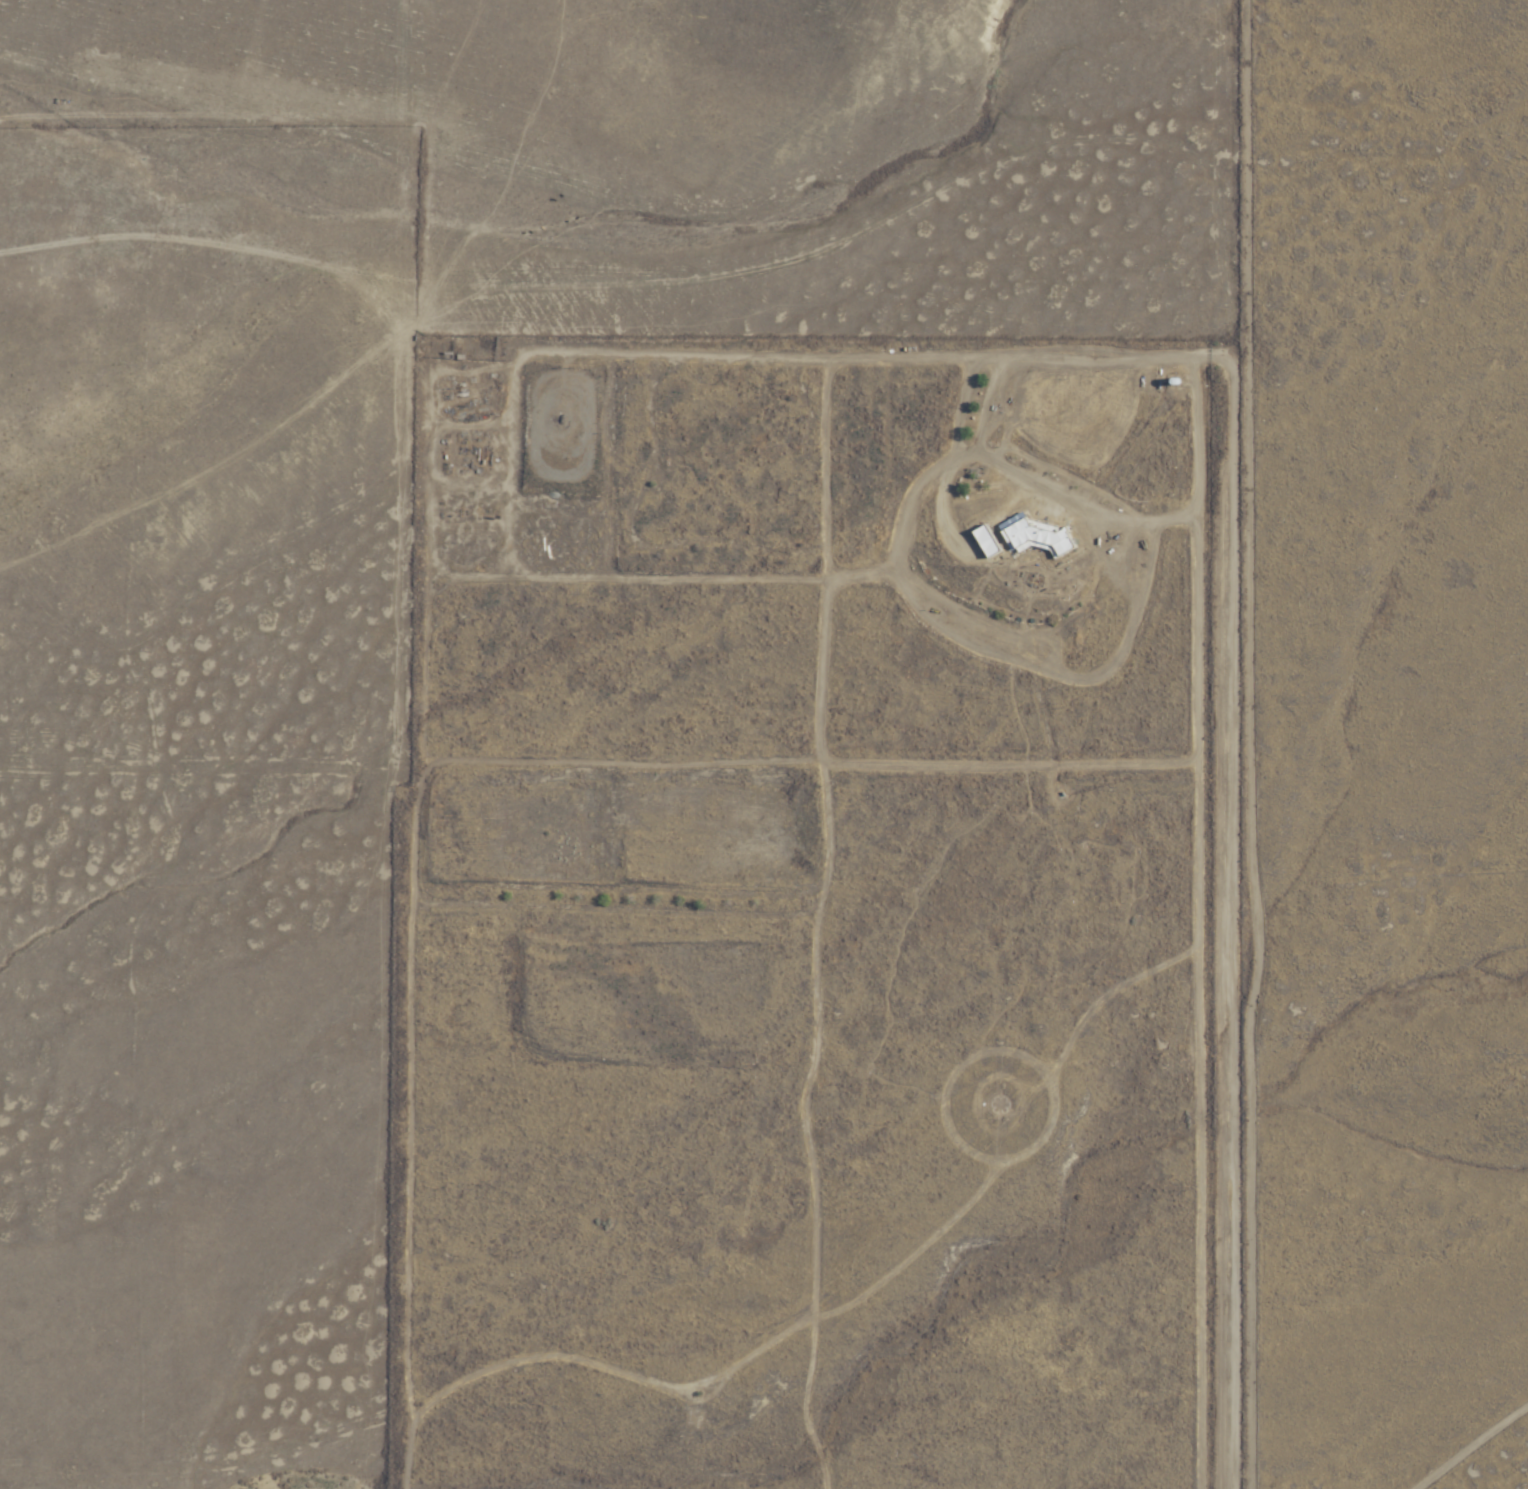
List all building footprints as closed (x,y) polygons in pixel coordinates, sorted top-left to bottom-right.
[(1068,555),(1073,532),(1024,520),(1018,543),(1068,555)] [(975,532),(991,559),(1006,551),(989,524),(975,532)]
